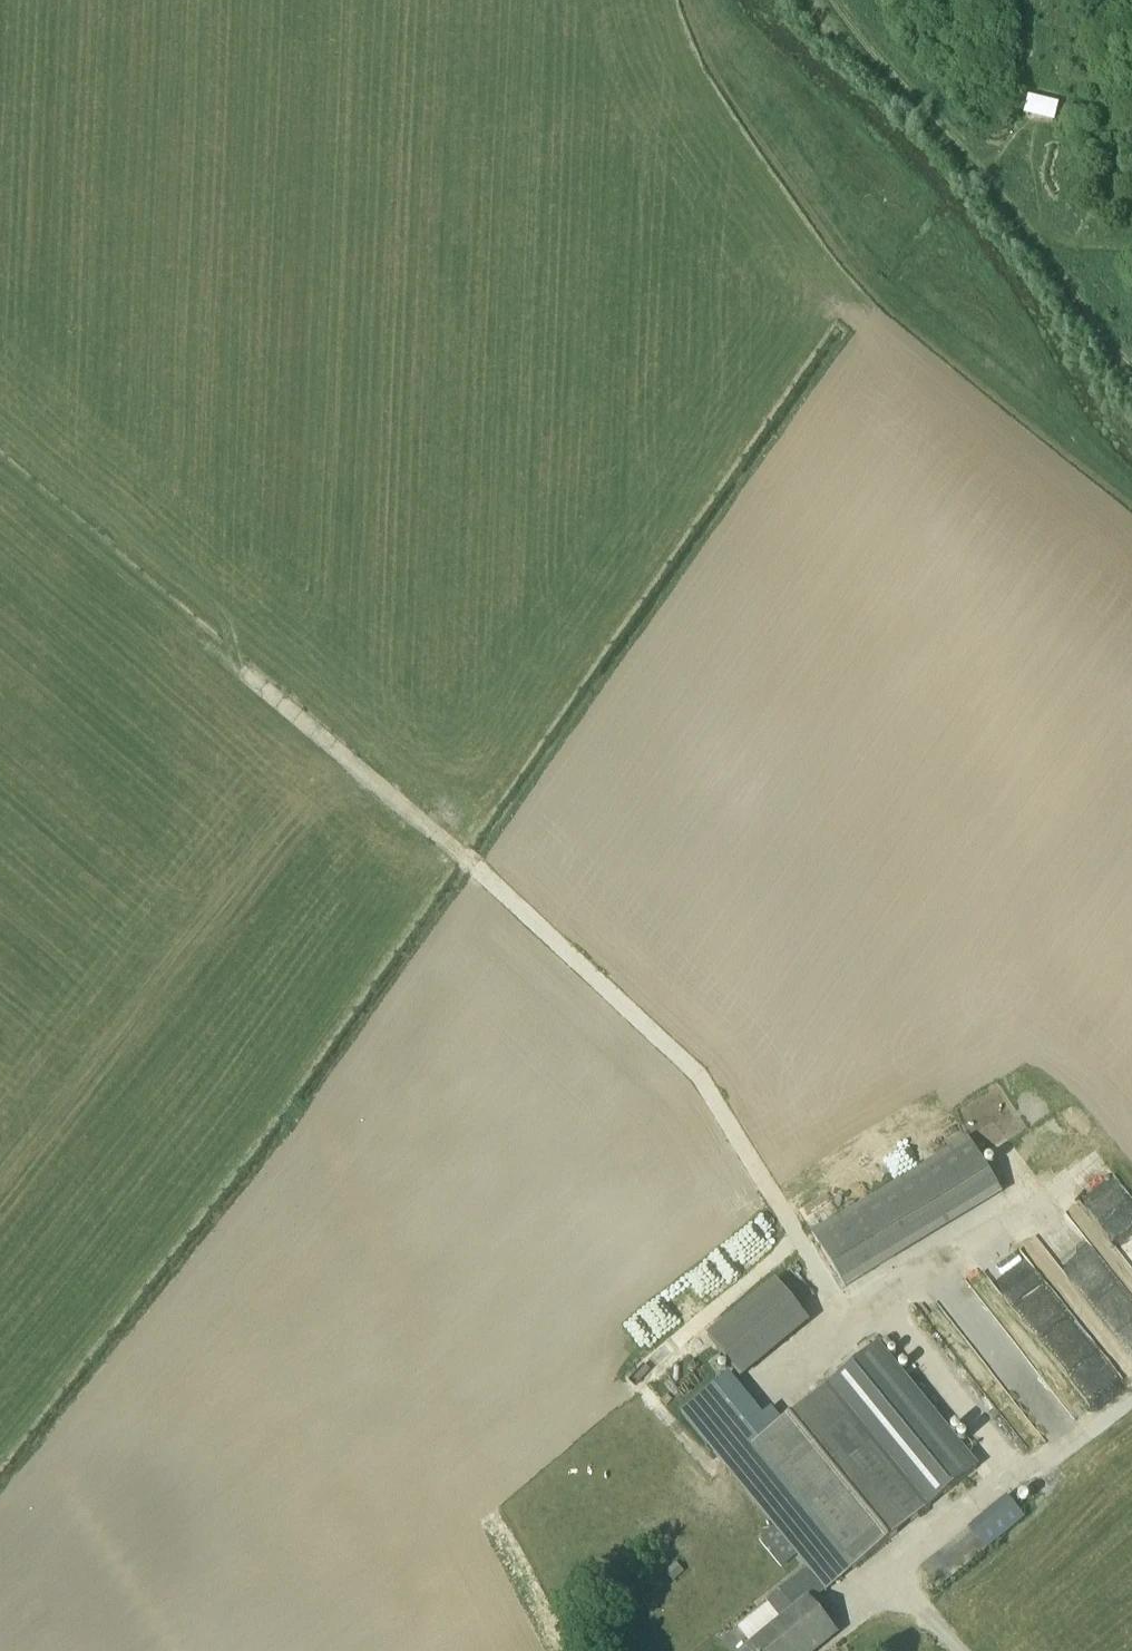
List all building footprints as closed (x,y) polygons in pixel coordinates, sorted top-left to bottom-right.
[(1028,92),(1023,114),(1055,122),(1060,100),(1028,92)] [(846,1287),(1002,1192),(969,1137),(812,1232),(846,1287)] [(808,1319),(773,1277),(704,1332),(739,1375),(808,1319)] [(766,1416),(764,1417),(740,1387),(735,1392),(723,1378),(682,1412),(775,1527),(759,1540),(782,1567),(798,1555),(808,1568),(767,1601),(769,1604),(780,1618),(806,1597),(811,1603),(827,1591),(977,1468),(877,1345),(778,1425),(766,1416)] [(970,1526),(931,1559),(947,1577),(986,1544),(970,1526)] [(749,1648),(751,1650),(804,1650),(806,1650),(807,1650),(813,1650),(835,1633),(811,1603),(806,1597),(780,1618),(769,1604),(739,1628),(753,1645),(749,1648)]
